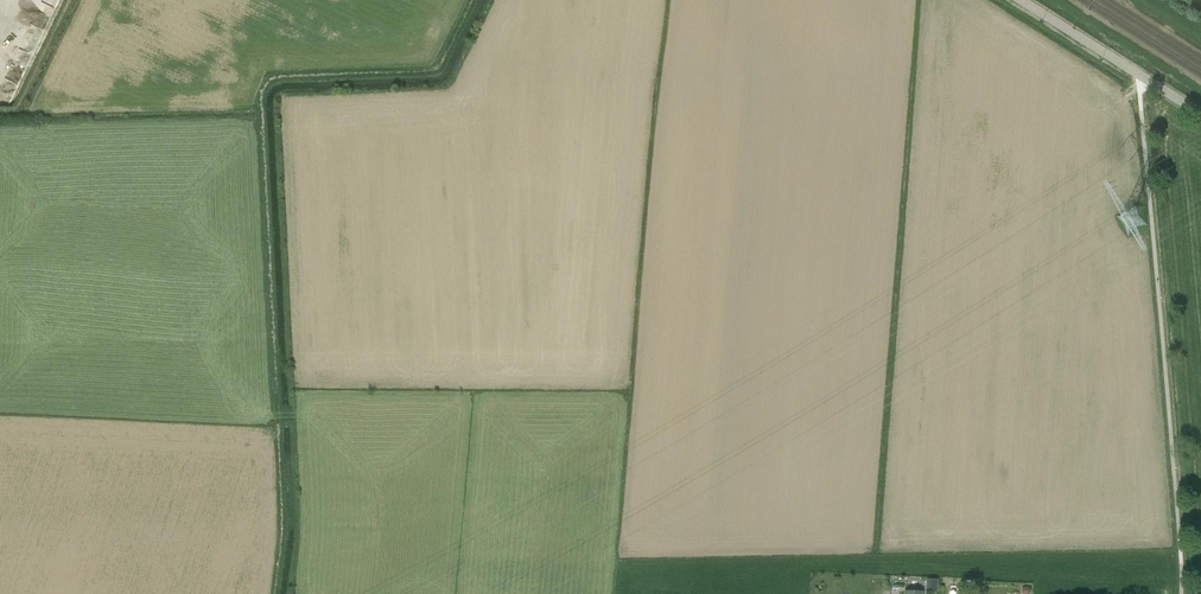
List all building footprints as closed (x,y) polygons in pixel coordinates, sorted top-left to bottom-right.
[(927,580),(926,593),(938,593),(938,580),(927,580)]
